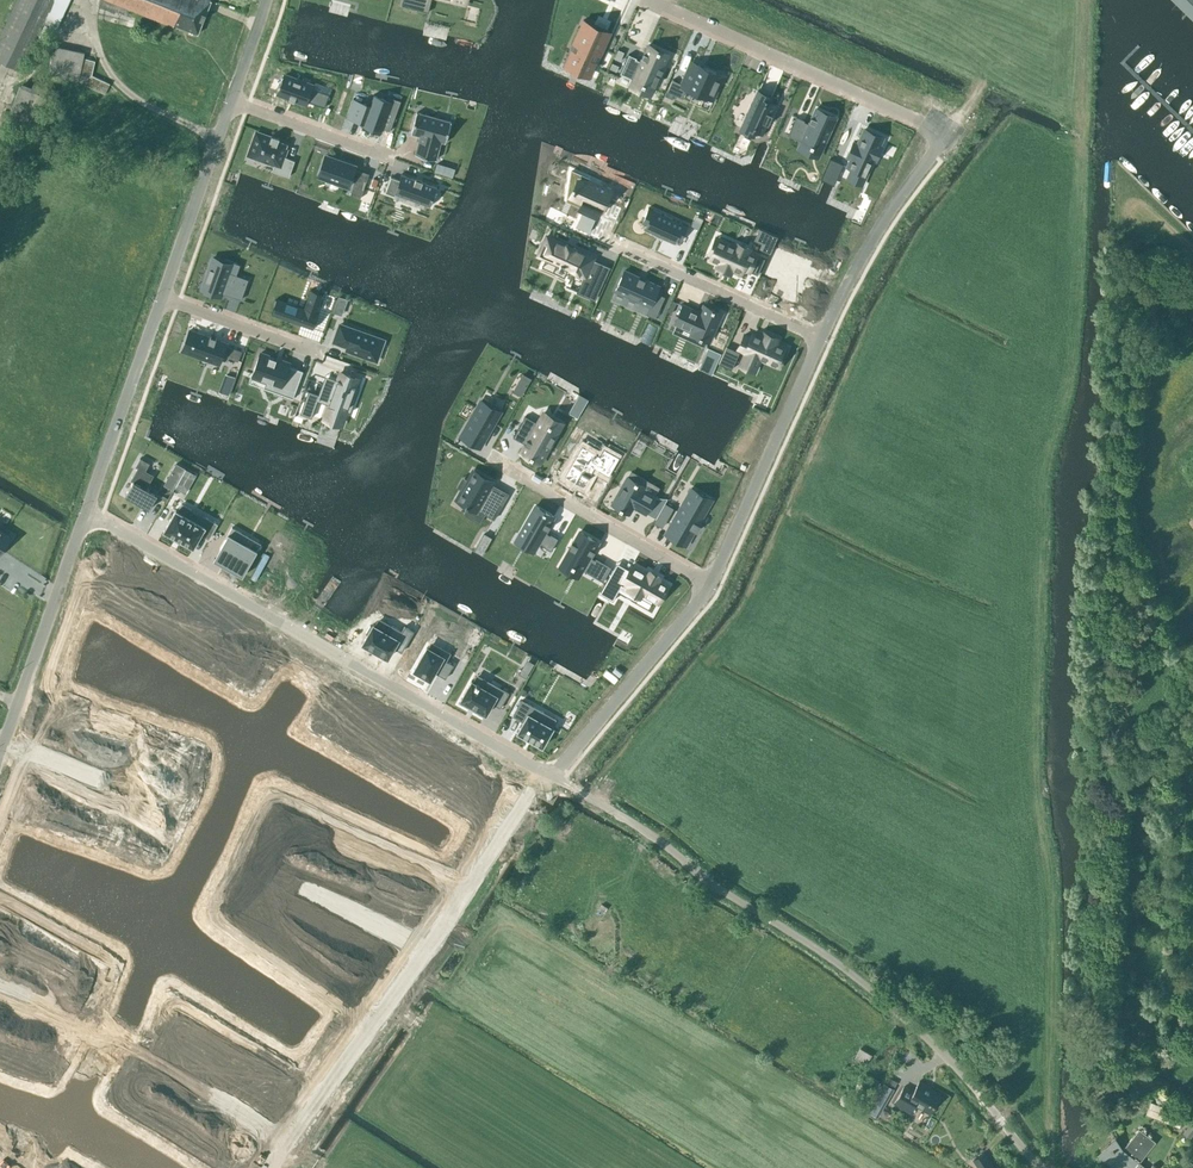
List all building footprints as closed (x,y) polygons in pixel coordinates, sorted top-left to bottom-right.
[(0,35),(0,61),(21,70),(43,23),(56,29),(70,0),(17,0),(0,35)] [(173,26),(174,24),(197,33),(211,0),(108,0),(173,26)] [(402,5),(416,9),(417,8),(419,0),(403,0),(402,5)] [(1192,20),(1192,0),(1172,0),(1192,20)] [(579,45),(569,66),(583,72),(585,67),(592,70),(609,31),(584,19),(573,43),(579,45)] [(629,54),(620,73),(653,88),(660,73),(661,73),(663,69),(662,68),(668,54),(649,45),(645,53),(644,53),(642,57),(643,58),(641,61),(636,59),(636,58),(629,54)] [(50,75),(78,81),(105,94),(110,83),(93,74),(96,60),(84,57),(85,52),(56,46),(50,75)] [(673,79),(667,91),(684,98),(688,88),(705,96),(706,95),(713,99),(722,79),(714,76),(716,72),(705,67),(704,70),(698,67),(697,67),(690,64),(681,83),(673,79)] [(285,74),(277,94),(305,104),(307,101),(324,107),(329,94),(311,87),(313,84),(285,74)] [(32,86),(21,82),(8,117),(34,127),(49,88),(34,82),(32,86)] [(746,115),(739,130),(754,137),(757,131),(762,133),(762,134),(767,124),(768,124),(772,114),(776,103),(776,104),(770,101),(773,95),(758,89),(751,104),(746,115)] [(354,98),(353,98),(346,117),(347,117),(360,121),(361,119),(364,120),(362,125),(363,125),(381,131),(381,132),(383,127),(389,129),(389,130),(390,130),(401,100),(400,100),(388,96),(388,95),(387,95),(386,99),(375,95),(375,94),(374,94),(369,107),(365,106),(367,103),(354,99),(354,98)] [(796,117),(788,136),(801,142),(802,141),(810,144),(810,146),(812,147),(812,145),(821,149),(836,117),(816,108),(812,117),(811,116),(809,121),(810,121),(809,124),(804,121),(804,120),(796,117)] [(445,142),(451,121),(417,112),(411,132),(420,135),(415,153),(436,159),(441,141),(445,142)] [(853,139),(847,153),(851,155),(847,163),(852,165),(850,168),(865,175),(873,156),(875,157),(882,143),(879,142),(883,134),(864,126),(857,141),(853,139)] [(254,145),(250,155),(274,163),(272,170),(289,176),(295,160),(284,156),(286,149),(284,149),(286,144),(278,141),(279,137),(278,138),(272,136),(272,135),(271,137),(256,132),(252,144),(254,145)] [(322,156),(316,172),(346,183),(353,164),(340,160),(339,162),(322,156)] [(356,169),(348,191),(358,195),(366,172),(356,169)] [(570,180),(576,183),(574,198),(582,201),(578,209),(583,211),(576,226),(589,232),(596,216),(592,214),(595,207),(601,210),(606,200),(603,199),(608,188),(584,177),(585,176),(572,170),(570,180)] [(391,176),(385,192),(395,195),(396,193),(430,205),(430,204),(428,203),(434,186),(436,187),(437,186),(422,181),(423,179),(416,177),(415,178),(401,173),(401,174),(402,174),(400,179),(391,176)] [(643,229),(674,243),(677,238),(681,240),(688,226),(647,208),(641,222),(646,224),(643,229)] [(565,243),(547,235),(540,249),(558,258),(556,262),(586,275),(579,290),(595,298),(605,276),(588,269),(594,256),(576,248),(578,245),(566,240),(565,243)] [(714,242),(709,253),(712,254),(710,259),(718,262),(716,266),(730,273),(732,269),(741,273),(743,268),(757,275),(765,259),(749,252),(750,249),(736,243),(732,250),(714,242)] [(775,250),(764,273),(774,277),(774,276),(780,279),(774,292),(793,301),(798,291),(799,292),(801,286),(800,286),(807,271),(787,262),(786,265),(780,263),(784,254),(775,250)] [(213,257),(201,288),(221,295),(223,289),(230,292),(229,294),(241,299),(248,279),(230,272),(232,264),(213,257)] [(624,269),(615,290),(649,306),(646,313),(655,318),(664,296),(656,292),(659,285),(624,269)] [(311,289),(307,300),(319,305),(323,293),(316,291),(312,289),(311,289)] [(277,297),(271,314),(313,328),(319,312),(277,297)] [(684,303),(675,322),(693,330),(691,333),(699,336),(698,337),(701,339),(701,337),(709,341),(717,323),(714,322),(720,310),(715,308),(715,306),(713,305),(712,306),(705,303),(701,311),(684,303)] [(385,339),(339,323),(332,342),(346,347),(345,351),(377,362),(385,339)] [(220,363),(227,343),(216,339),(217,337),(216,337),(215,339),(211,337),(211,335),(210,335),(210,337),(197,332),(194,341),(193,341),(192,343),(193,343),(190,354),(201,358),(202,356),(220,363)] [(745,334),(738,348),(746,352),(742,361),(756,367),(760,358),(778,366),(785,352),(782,351),(784,346),(776,343),(778,339),(763,332),(762,336),(753,332),(751,337),(745,334)] [(726,346),(719,363),(732,369),(739,352),(726,346)] [(238,359),(241,351),(233,348),(230,357),(238,359)] [(289,364),(260,353),(251,377),(266,383),(264,388),(293,398),(303,371),(289,365),(289,364)] [(358,378),(340,372),(335,385),(323,380),(318,394),(308,390),(300,413),(312,417),(318,400),(329,404),(327,409),(345,415),(350,400),(354,402),(359,387),(356,386),(358,378)] [(481,401),(461,435),(480,446),(500,412),(481,401)] [(525,415),(513,437),(525,444),(521,451),(540,462),(559,429),(540,418),(538,422),(525,415)] [(582,445),(565,476),(583,486),(588,478),(590,478),(593,472),(592,471),(594,467),(609,475),(620,457),(604,448),(600,455),(593,451),(594,450),(591,449),(590,450),(582,445)] [(133,480),(125,495),(149,508),(157,494),(146,488),(153,475),(145,470),(149,463),(141,458),(136,466),(138,467),(131,479),(133,480)] [(502,504),(490,497),(492,494),(491,494),(487,492),(493,481),(475,471),(459,500),(466,504),(465,505),(467,506),(468,505),(477,510),(477,509),(494,519),(502,504)] [(620,494),(615,504),(629,512),(633,505),(646,512),(647,510),(657,516),(664,503),(654,498),(655,496),(643,489),(644,486),(627,477),(618,493),(620,494)] [(691,488),(665,533),(686,545),(708,506),(698,500),(702,494),(691,488)] [(669,515),(673,507),(665,502),(661,510),(669,515)] [(176,510),(164,530),(193,546),(200,534),(208,538),(217,524),(203,516),(199,523),(187,516),(191,509),(182,504),(178,511),(176,510)] [(554,516),(535,505),(519,534),(537,545),(539,542),(544,545),(544,546),(551,550),(558,538),(550,534),(550,535),(545,532),(547,528),(548,529),(550,525),(549,524),(554,516)] [(232,526),(219,549),(229,554),(225,560),(232,564),(230,567),(243,574),(257,551),(245,544),(249,536),(232,526)] [(10,536),(0,529),(0,550),(1,550),(10,536)] [(594,549),(598,542),(580,531),(573,542),(572,541),(569,547),(570,548),(563,559),(571,564),(571,565),(573,566),(574,565),(582,570),(582,569),(596,577),(604,562),(596,558),(595,559),(590,556),(591,554),(592,555),(595,550),(594,549)] [(610,574),(599,592),(613,600),(621,585),(640,596),(641,592),(658,602),(668,584),(658,579),(660,577),(649,571),(648,573),(632,564),(622,581),(610,574)] [(484,630),(459,616),(452,628),(476,642),(484,630)] [(368,634),(363,643),(387,657),(393,647),(402,651),(413,631),(404,626),(401,631),(379,617),(373,627),(370,625),(366,632),(368,634)] [(427,647),(414,669),(415,670),(414,672),(422,677),(424,675),(430,678),(435,670),(439,673),(438,673),(445,678),(453,664),(442,658),(443,656),(427,647)] [(461,699),(486,713),(492,703),(500,707),(509,692),(491,682),(487,689),(472,680),(461,699)] [(523,721),(517,731),(543,745),(553,726),(539,718),(543,711),(521,698),(512,715),(523,721)] [(576,918),(582,924),(596,909),(589,903),(576,918)] [(854,1058),(860,1062),(865,1065),(867,1062),(872,1054),(860,1047),(854,1058)] [(914,1104),(930,1113),(940,1094),(926,1086),(926,1085),(919,1081),(913,1091),(904,1086),(894,1103),(910,1112),(914,1104)] [(884,1082),(868,1110),(878,1116),(894,1088),(884,1082)] [(1162,1106),(1150,1101),(1146,1113),(1177,1125),(1179,1119),(1160,1112),(1162,1106)] [(1155,1141),(1139,1128),(1122,1149),(1121,1147),(1116,1140),(1099,1155),(1115,1167),(1137,1167),(1141,1163),(1139,1162),(1155,1141)] [(972,1159),(978,1167),(994,1167),(984,1152),(972,1159)] [(1179,1167),(1192,1167),(1192,1161),(1188,1157),(1179,1167)]
